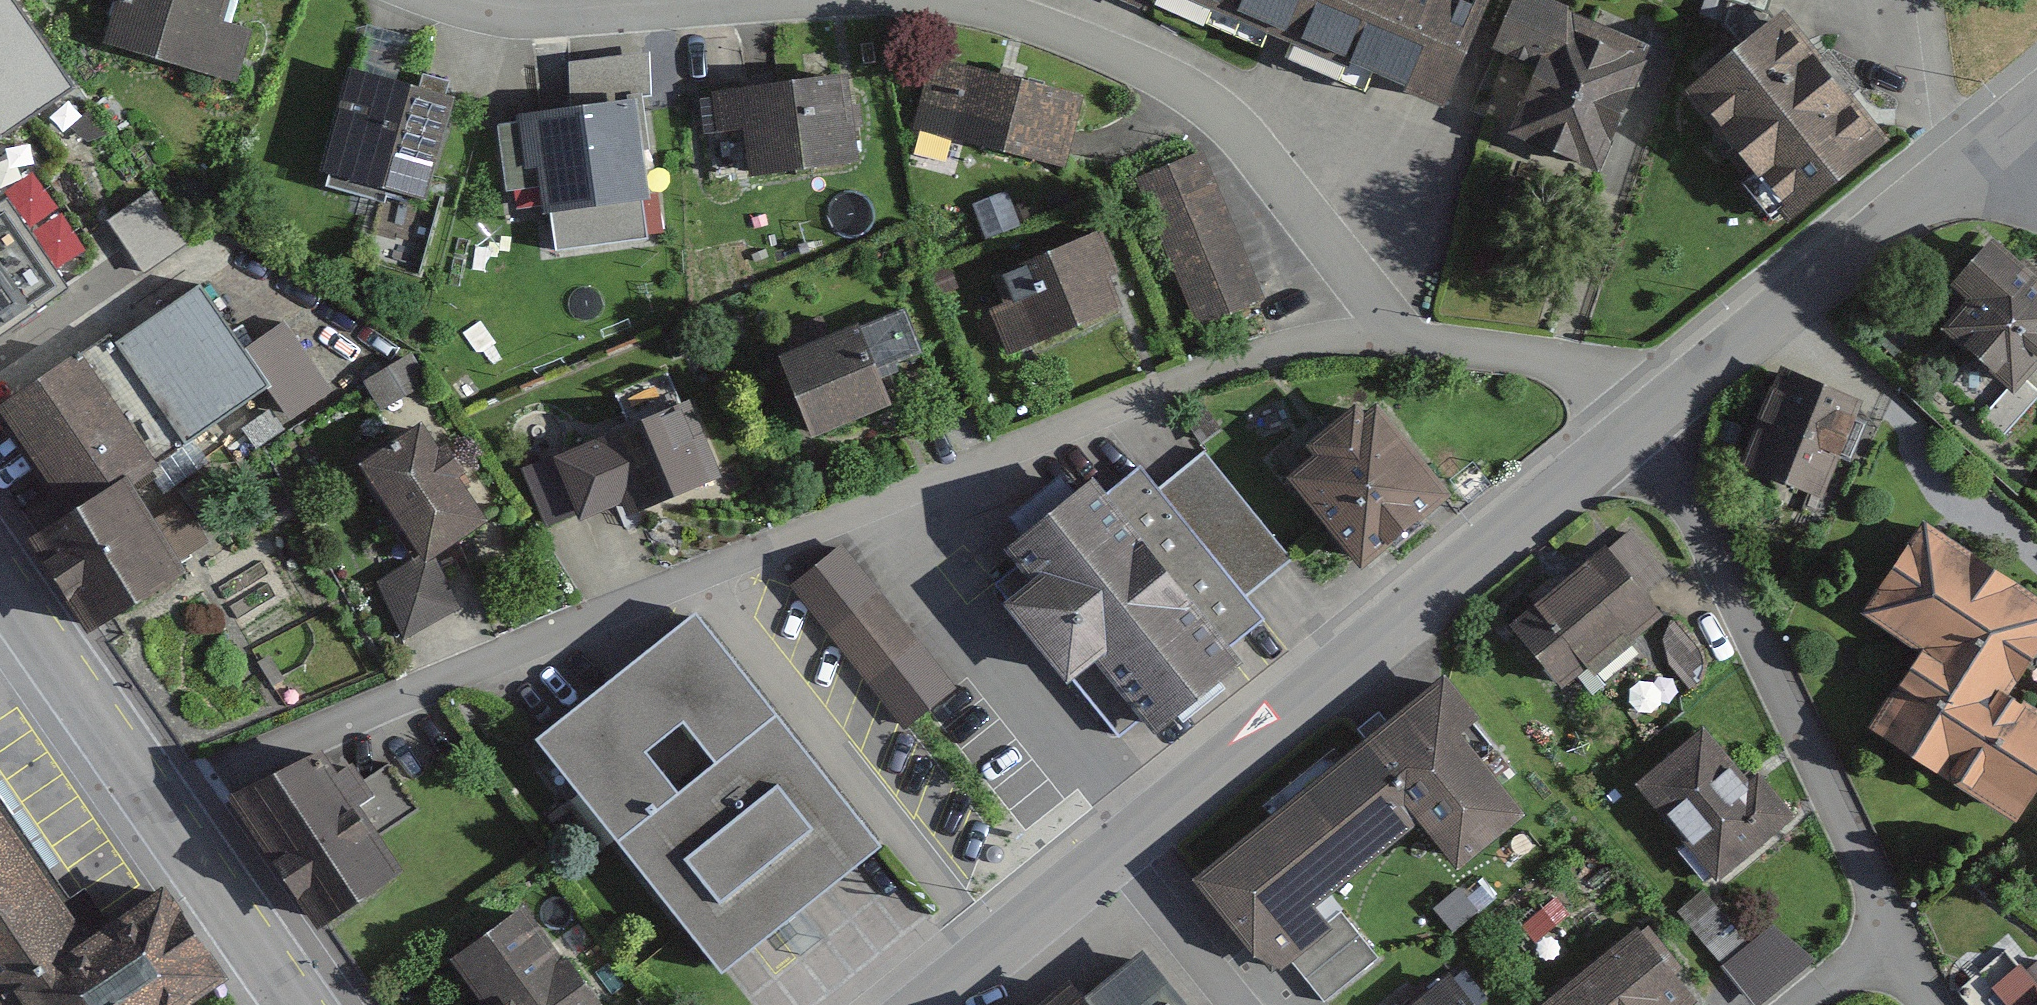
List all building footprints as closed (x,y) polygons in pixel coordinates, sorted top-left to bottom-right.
[(94,42),(239,85),(253,35),(219,25),(226,0),(106,0),(94,42)] [(1452,120),(1500,0),(1147,0),(1452,120)] [(1521,0),(1511,0),(1493,48),(1525,60),(1498,133),(1601,171),(1647,47),(1521,0)] [(1731,0),(1724,26),(1739,45),(1774,17),(1767,10),(1770,0),(1730,0),(1731,0)] [(1739,45),(1684,90),(1788,216),(1887,138),(1783,10),(1774,17),(1739,45)] [(1078,92),(923,61),(908,135),(1064,165),(1078,92)] [(850,67),(701,93),(709,139),(747,133),(756,183),(867,163),(850,67)] [(451,100),(348,72),(318,180),(421,209),(451,100)] [(635,108),(524,128),(539,218),(651,198),(635,108)] [(1205,154),(1140,177),(1194,326),(1259,303),(1205,154)] [(108,217),(144,270),(186,241),(150,188),(108,217)] [(0,199),(0,330),(67,282),(6,195),(0,199)] [(1002,305),(981,313),(1003,369),(1134,317),(1101,237),(999,278),(1002,305)] [(1951,286),(1973,306),(1943,341),(2017,404),(2036,380),(2036,274),(1993,237),(1951,286)] [(191,286),(1,417),(64,503),(30,531),(97,628),(185,575),(131,491),(275,389),(287,419),(342,388),(294,324),(245,353),(191,286)] [(858,332),(775,366),(807,444),(890,409),(858,332)] [(1857,400),(1770,373),(1738,471),(1826,499),(1857,400)] [(608,404),(544,433),(584,522),(625,503),(634,523),(719,485),(685,410),(623,438),(608,404)] [(1365,411),(1282,482),(1359,571),(1442,499),(1365,411)] [(421,431),(358,468),(410,557),(365,584),(400,643),(452,613),(420,557),(476,524),(421,431)] [(1204,449),(1158,487),(1245,597),(1292,558),(1204,449)] [(1095,476),(1004,554),(1028,583),(1000,606),(1114,746),(1144,721),(1153,733),(1243,662),(1229,646),(1263,620),(1245,597),(1158,487),(1141,466),(1108,491),(1095,476)] [(1909,528),(1855,620),(1909,652),(1859,736),(2014,826),(2036,787),(2036,728),(1998,705),(2036,638),(2036,602),(1909,528)] [(1595,548),(1501,625),(1556,692),(1650,616),(1595,548)] [(876,596),(824,645),(866,689),(918,640),(876,596)] [(690,617),(528,748),(716,980),(878,849),(690,617)] [(1437,676),(1184,886),(1267,986),(1327,937),(1307,913),(1416,823),(1459,875),(1524,820),(1457,741),(1477,724),(1437,676)] [(999,699),(927,760),(1009,858),(1081,797),(999,699)] [(1694,735),(1634,790),(1715,879),(1789,812),(1751,770),(1737,783),(1694,735)] [(328,755),(244,804),(320,920),(399,869),(328,755)] [(225,978),(160,884),(86,926),(0,810),(0,1004),(183,1004),(225,978)] [(1689,897),(1731,945),(1754,924),(1712,877),(1689,897)] [(523,901),(438,961),(470,1004),(598,1004),(523,901)] [(1793,911),(1734,940),(1757,986),(1816,957),(1793,911)] [(1544,1004),(1690,1004),(1633,934),(1544,1004)] [(1135,961),(1081,1004),(1172,1004),(1135,961)] [(1417,1004),(1472,1004),(1451,978),(1417,1004)] [(1035,1004),(1079,1004),(1061,983),(1035,1004)]
